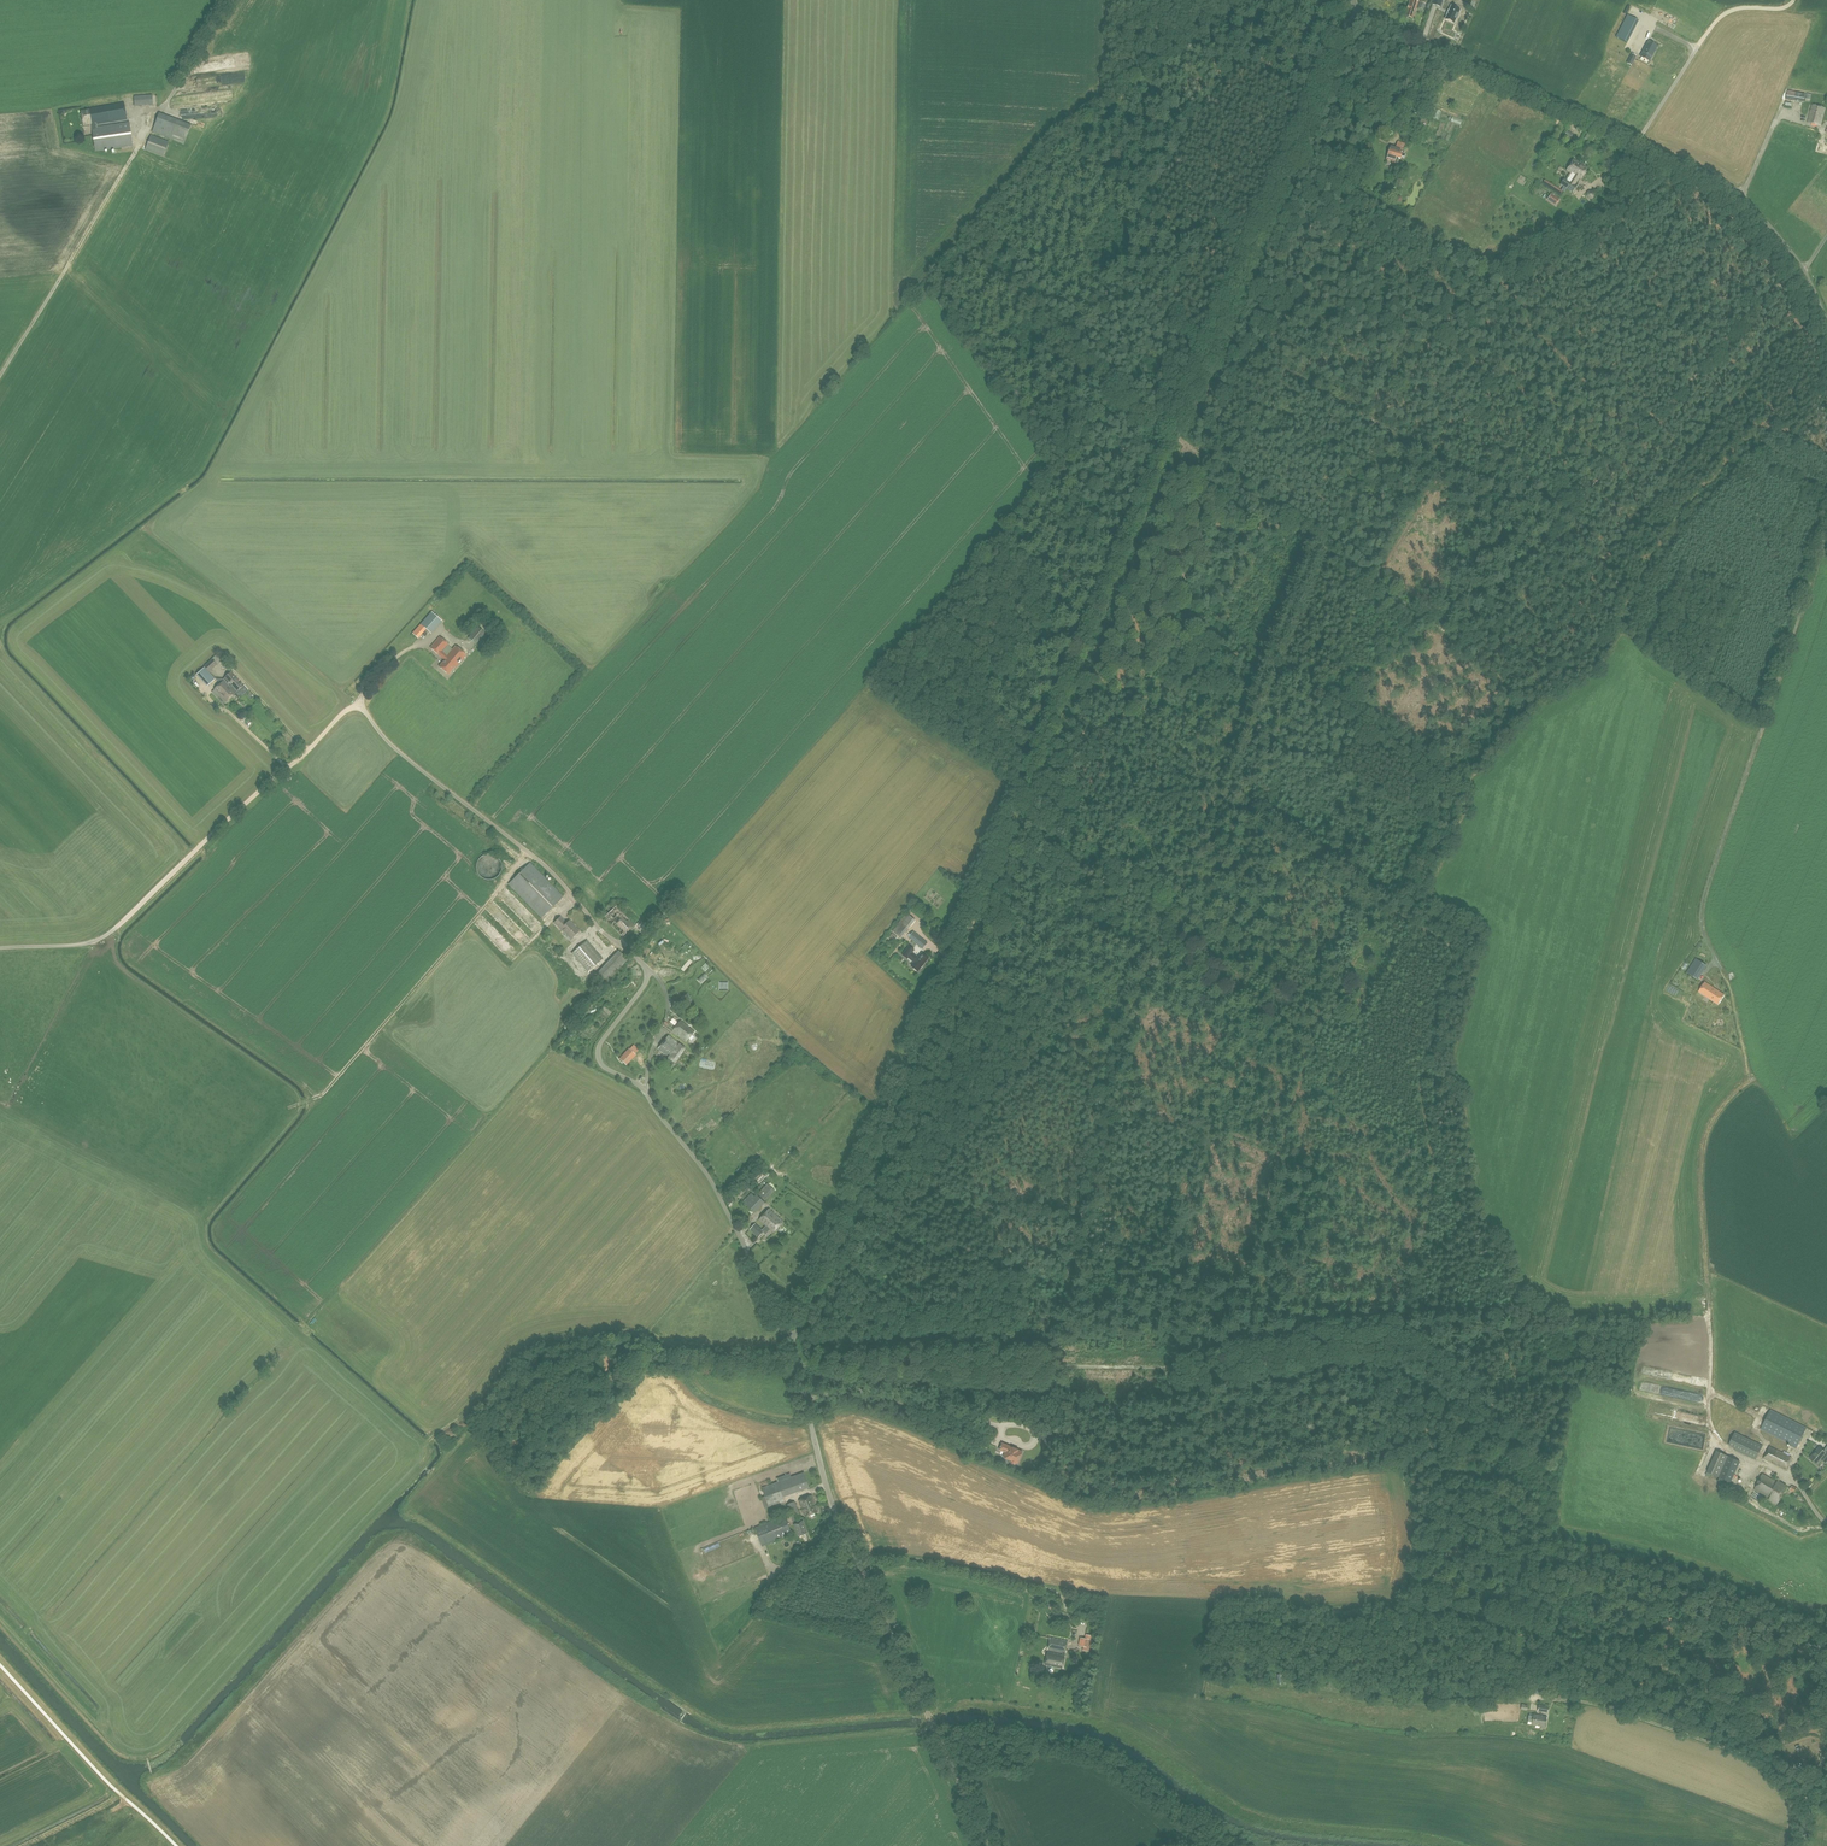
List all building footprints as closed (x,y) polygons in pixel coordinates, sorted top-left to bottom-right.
[(1408,7),(1405,17),(1412,19),(1417,6),(1418,2),(1412,0),(1410,0),(1409,4),(1408,7)] [(1447,15),(1445,19),(1454,23),(1456,19),(1457,19),(1459,15),(1458,14),(1460,10),(1451,6),(1449,10),(1447,15)] [(1638,20),(1621,12),(1607,39),(1624,48),(1638,20)] [(1657,46),(1648,41),(1640,56),(1650,61),(1657,46)] [(1627,63),(1631,66),(1637,56),(1631,53),(1627,63)] [(238,59),(240,66),(249,63),(247,56),(238,59)] [(1788,90),(1786,100),(1798,101),(1798,104),(1801,105),(1802,102),(1804,102),(1805,93),(1788,90)] [(135,106),(142,105),(141,96),(134,96),(135,106)] [(133,145),(129,122),(96,127),(95,124),(126,119),(124,103),(89,108),(89,109),(81,111),(83,125),(91,124),(95,151),(133,145)] [(1825,107),(1812,104),(1808,123),(1821,126),(1825,107)] [(1416,120),(1418,115),(1408,112),(1405,124),(1412,127),(1413,124),(1414,119),(1416,120)] [(185,143),(191,126),(159,115),(153,131),(185,143)] [(151,135),(145,150),(163,157),(169,142),(151,135)] [(1395,163),(1397,157),(1400,159),(1401,157),(1402,157),(1404,157),(1405,155),(1405,153),(1402,152),(1405,144),(1398,142),(1397,147),(1391,145),(1387,159),(1393,161),(1392,162),(1395,163)] [(1560,185),(1566,188),(1571,181),(1570,181),(1574,175),(1581,163),(1573,159),(1566,170),(1570,172),(1566,179),(1565,178),(1560,185)] [(1571,181),(1566,188),(1564,191),(1571,195),(1572,192),(1572,193),(1577,185),(1575,184),(1577,180),(1575,178),(1576,176),(1581,179),(1588,168),(1581,163),(1574,175),(1570,181),(1571,181)] [(1548,198),(1556,204),(1560,199),(1551,193),(1548,198)] [(1596,214),(1601,210),(1597,205),(1592,210),(1596,214)] [(438,615),(427,627),(434,634),(445,621),(438,615)] [(425,625),(415,634),(420,639),(430,630),(425,625)] [(486,633),(478,627),(469,638),(476,644),(486,633)] [(447,656),(442,652),(449,645),(440,637),(430,648),(445,661),(439,667),(448,675),(455,667),(456,668),(466,656),(456,646),(447,656)] [(212,659),(204,666),(209,672),(218,664),(212,659)] [(215,679),(204,668),(200,672),(207,680),(205,682),(208,685),(215,679)] [(224,680),(236,692),(242,687),(238,682),(239,681),(231,672),(223,679),(224,680)] [(236,692),(224,680),(214,689),(220,695),(219,696),(225,702),(236,692)] [(477,870),(478,873),(478,874),(480,876),(483,878),(485,879),(487,880),(490,880),(493,880),(495,879),(498,877),(500,875),(501,874),(502,872),(502,869),(502,867),(502,864),(501,861),(500,859),(498,857),(496,856),(494,855),(491,854),(489,854),(487,854),(484,855),(482,857),(480,858),(478,861),(477,862),(476,866),(476,868),(477,870)] [(542,918),(564,897),(530,863),(508,884),(542,918)] [(933,901),(945,913),(949,909),(937,896),(933,901)] [(623,937),(635,925),(617,905),(604,917),(623,937)] [(916,920),(907,913),(893,931),(901,938),(916,920)] [(563,932),(571,939),(579,931),(575,926),(570,920),(567,923),(560,916),(553,923),(563,933),(563,932)] [(923,949),(928,943),(914,932),(909,938),(923,949)] [(587,972),(603,958),(588,940),(572,954),(587,972)] [(914,968),(918,972),(929,958),(922,953),(918,958),(912,953),(915,950),(910,946),(903,955),(906,957),(907,956),(914,962),(914,964),(916,965),(914,968)] [(628,960),(619,951),(596,975),(606,984),(628,960)] [(1707,965),(1696,958),(1686,972),(1697,979),(1707,965)] [(698,979),(701,983),(708,977),(704,973),(698,979)] [(1718,1004),(1724,995),(1705,982),(1699,991),(1718,1004)] [(682,989),(676,983),(672,987),(677,993),(682,989)] [(681,1021),(673,1031),(686,1042),(695,1032),(681,1021)] [(686,1049),(669,1036),(659,1049),(669,1057),(668,1058),(667,1060),(673,1065),(675,1063),(686,1049)] [(635,1055),(629,1050),(621,1059),(627,1064),(635,1055)] [(774,1190),(764,1200),(770,1205),(779,1195),(774,1190)] [(748,1205),(752,1210),(764,1202),(760,1197),(748,1205)] [(766,1201),(753,1211),(757,1217),(770,1207),(766,1201)] [(759,1237),(763,1232),(766,1234),(770,1229),(774,1233),(784,1221),(770,1208),(760,1219),(767,1226),(762,1230),(755,1224),(750,1229),(759,1237)] [(771,1240),(776,1236),(771,1232),(767,1236),(771,1240)] [(1647,1355),(1646,1363),(1658,1364),(1658,1356),(1647,1355)] [(1704,1419),(1658,1409),(1657,1414),(1703,1424),(1704,1419)] [(1797,1448),(1807,1428),(1771,1410),(1761,1429),(1791,1444),(1791,1445),(1797,1448)] [(1756,1458),(1763,1445),(1735,1432),(1729,1445),(1756,1458)] [(1002,1444),(1000,1450),(1006,1452),(1004,1457),(1012,1461),(1011,1462),(1012,1464),(1014,1465),(1016,1464),(1016,1463),(1017,1463),(1022,1453),(1002,1444)] [(1786,1469),(1792,1458),(1769,1447),(1764,1458),(1786,1469)] [(1810,1458),(1818,1464),(1822,1459),(1826,1463),(1826,1462),(1826,1452),(1826,1453),(1820,1447),(1810,1458)] [(1729,1487),(1741,1462),(1718,1451),(1708,1472),(1720,1478),(1718,1482),(1729,1487)] [(809,1486),(804,1473),(789,1478),(794,1491),(809,1486)] [(1763,1475),(1755,1490),(1770,1498),(1769,1500),(1778,1504),(1788,1486),(1779,1481),(1778,1483),(1763,1475)] [(819,1512),(812,1495),(799,1500),(805,1517),(819,1512)] [(795,1502),(788,1505),(794,1521),(802,1518),(795,1502)] [(792,1534),(785,1516),(755,1528),(762,1546),(792,1534)] [(795,1524),(799,1535),(807,1532),(803,1521),(795,1524)] [(1080,1637),(1079,1646),(1083,1647),(1083,1651),(1091,1652),(1091,1647),(1090,1647),(1091,1639),(1090,1639),(1084,1638),(1080,1637)] [(1063,1668),(1068,1641),(1050,1638),(1048,1650),(1062,1653),(1062,1654),(1047,1652),(1045,1665),(1063,1668)] [(1532,1725),(1545,1727),(1547,1716),(1533,1714),(1532,1725)]
